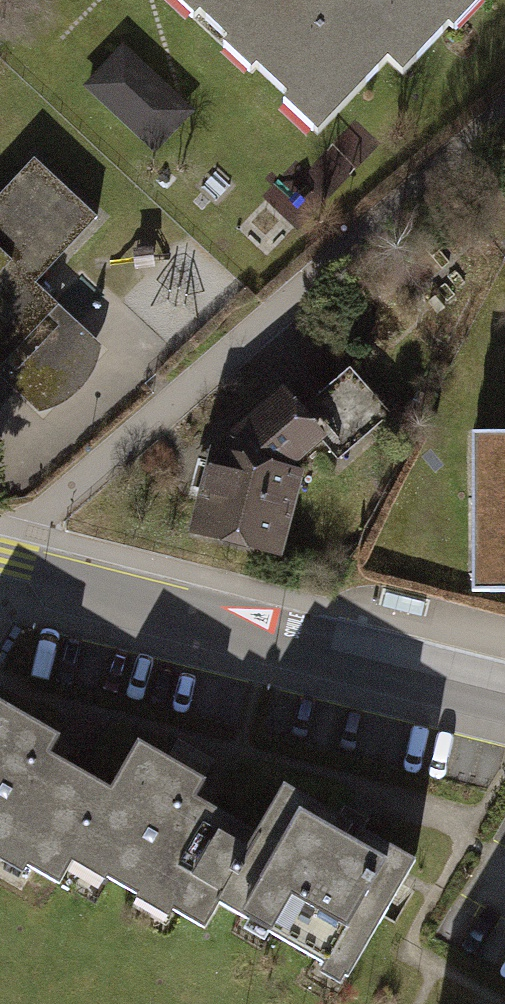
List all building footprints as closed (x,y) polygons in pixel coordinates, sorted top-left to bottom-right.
[(173,2),(332,157),(400,85),(420,104),(496,24),(468,0),(175,0),(173,2)] [(126,41),(88,82),(156,147),(195,106),(126,41)] [(40,427),(108,353),(47,292),(106,224),(41,173),(0,217),(0,395),(40,427)] [(296,470),(332,429),(346,443),(389,401),(347,359),(306,405),(276,382),(232,433),(264,460),(216,447),(190,535),(270,558),(296,470)] [(458,430),(457,588),(504,589),(504,430),(458,430)] [(116,781),(53,747),(66,723),(0,688),(0,846),(63,880),(80,848),(116,781)] [(214,920),(267,822),(204,789),(213,770),(143,732),(116,781),(80,848),(214,920)] [(425,852),(289,780),(267,822),(214,920),(349,992),(425,852)]
